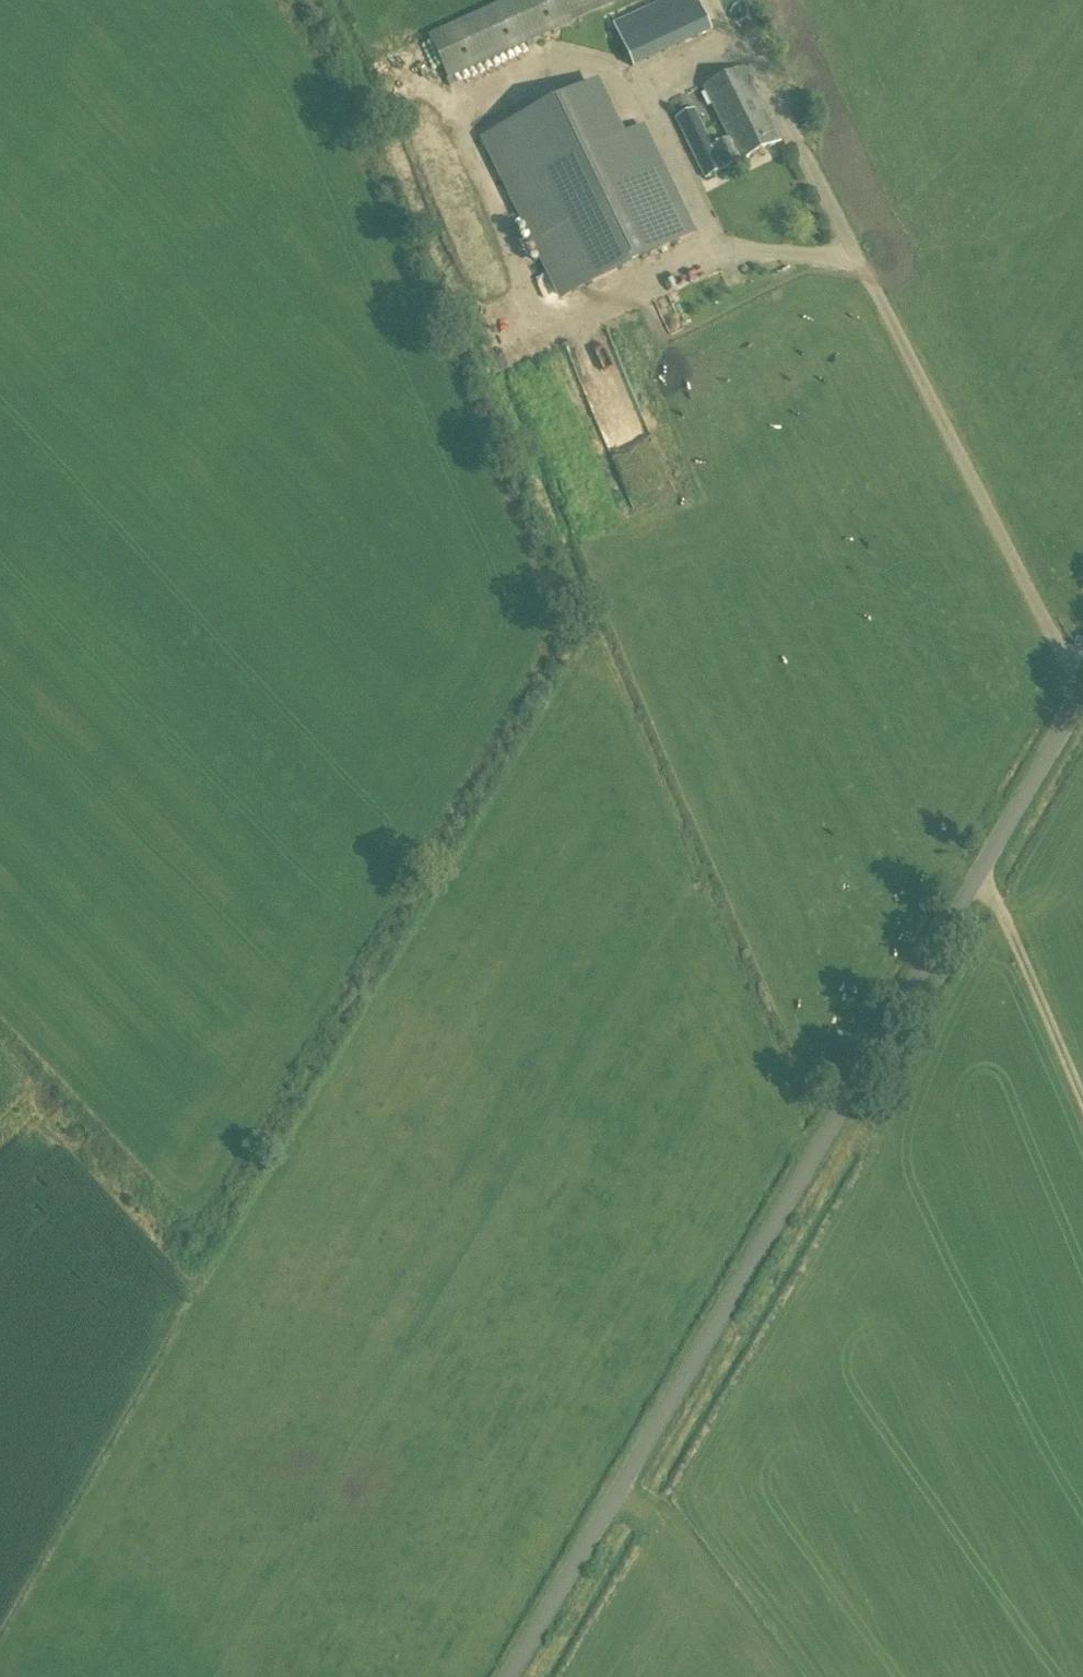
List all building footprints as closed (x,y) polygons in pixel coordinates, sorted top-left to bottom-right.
[(427,36),(447,79),(623,0),(505,0),(427,36)] [(697,38),(711,31),(696,0),(680,0),(697,38)] [(781,143),(768,117),(744,68),(704,88),(727,136),(729,140),(714,147),(725,170),(781,143)] [(480,139),(530,242),(559,302),(697,234),(644,124),(624,134),(598,82),(480,139)] [(725,170),(714,147),(695,109),(675,119),(705,179),(705,180),(725,170)] [(801,127),(810,123),(805,113),(799,115),(802,121),(799,122),(801,127)]
